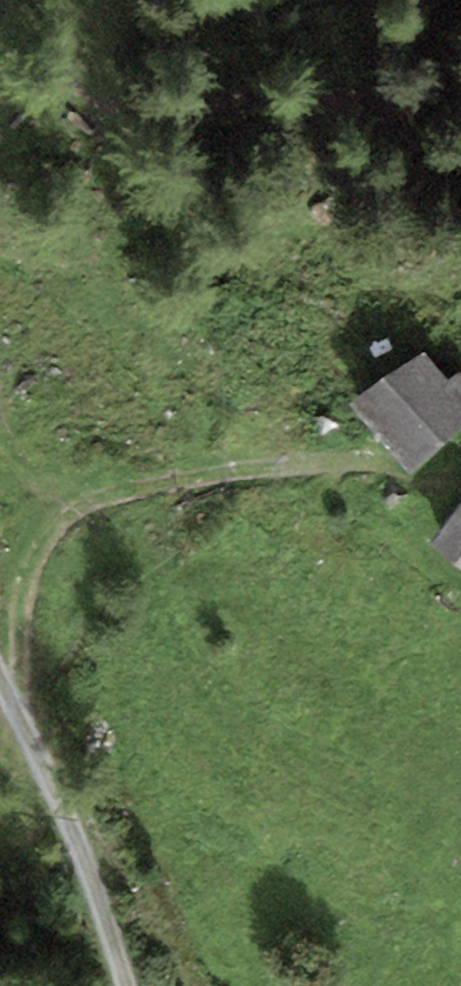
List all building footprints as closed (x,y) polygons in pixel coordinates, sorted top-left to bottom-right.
[(409,475),(460,431),(460,376),(458,373),(448,381),(424,353),(351,404),(409,475)] [(430,544),(460,568),(460,506),(430,544)]
